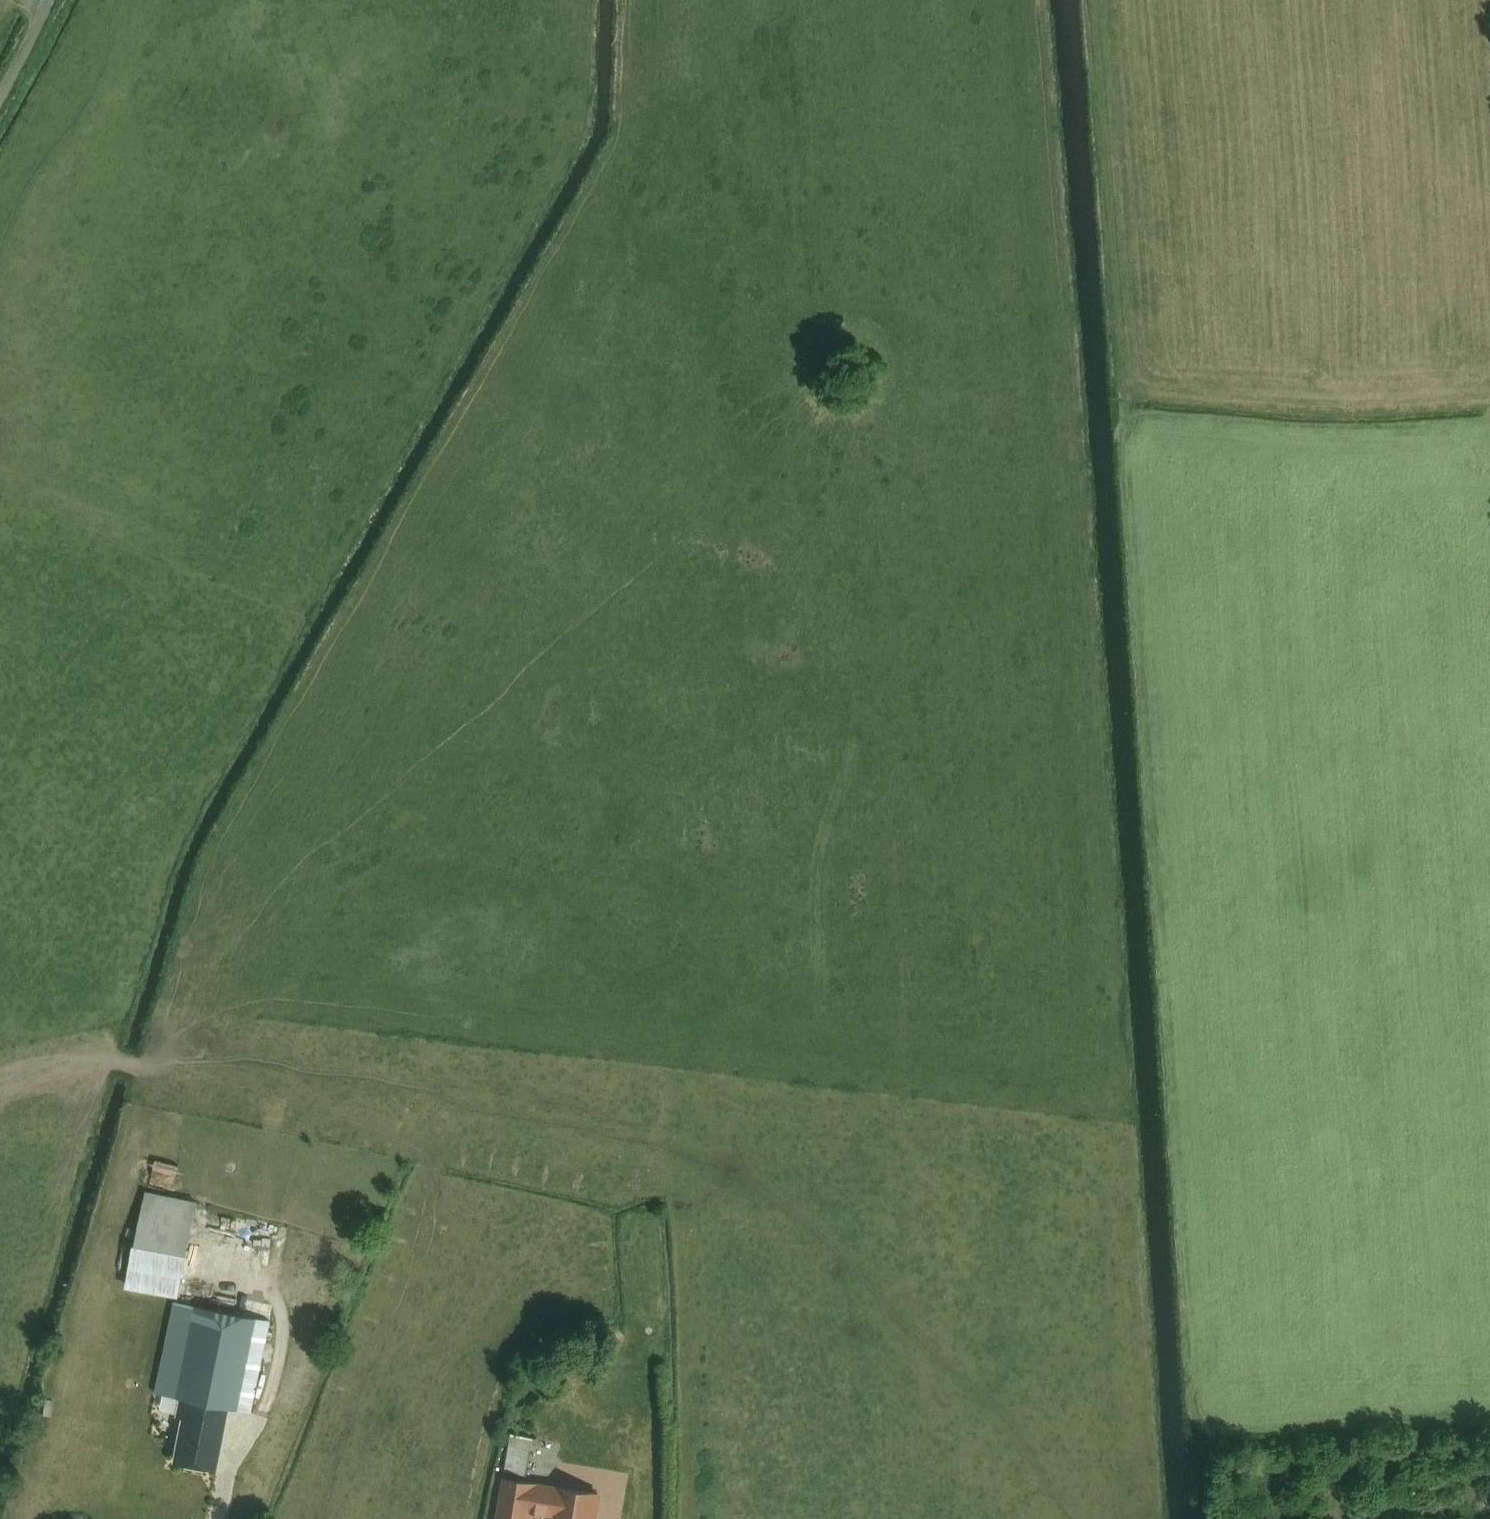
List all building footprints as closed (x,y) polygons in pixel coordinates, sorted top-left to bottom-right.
[(149,1189),(128,1289),(175,1299),(195,1198),(149,1189)] [(274,1318),(176,1300),(158,1399),(186,1405),(177,1454),(219,1462),(229,1407),(257,1412),(274,1318)] [(514,1459),(535,1460),(536,1433),(516,1432),(514,1459)] [(500,1478),(494,1518),(533,1518),(538,1484),(500,1478)] [(558,1487),(554,1518),(596,1518),(599,1493),(558,1487)]
